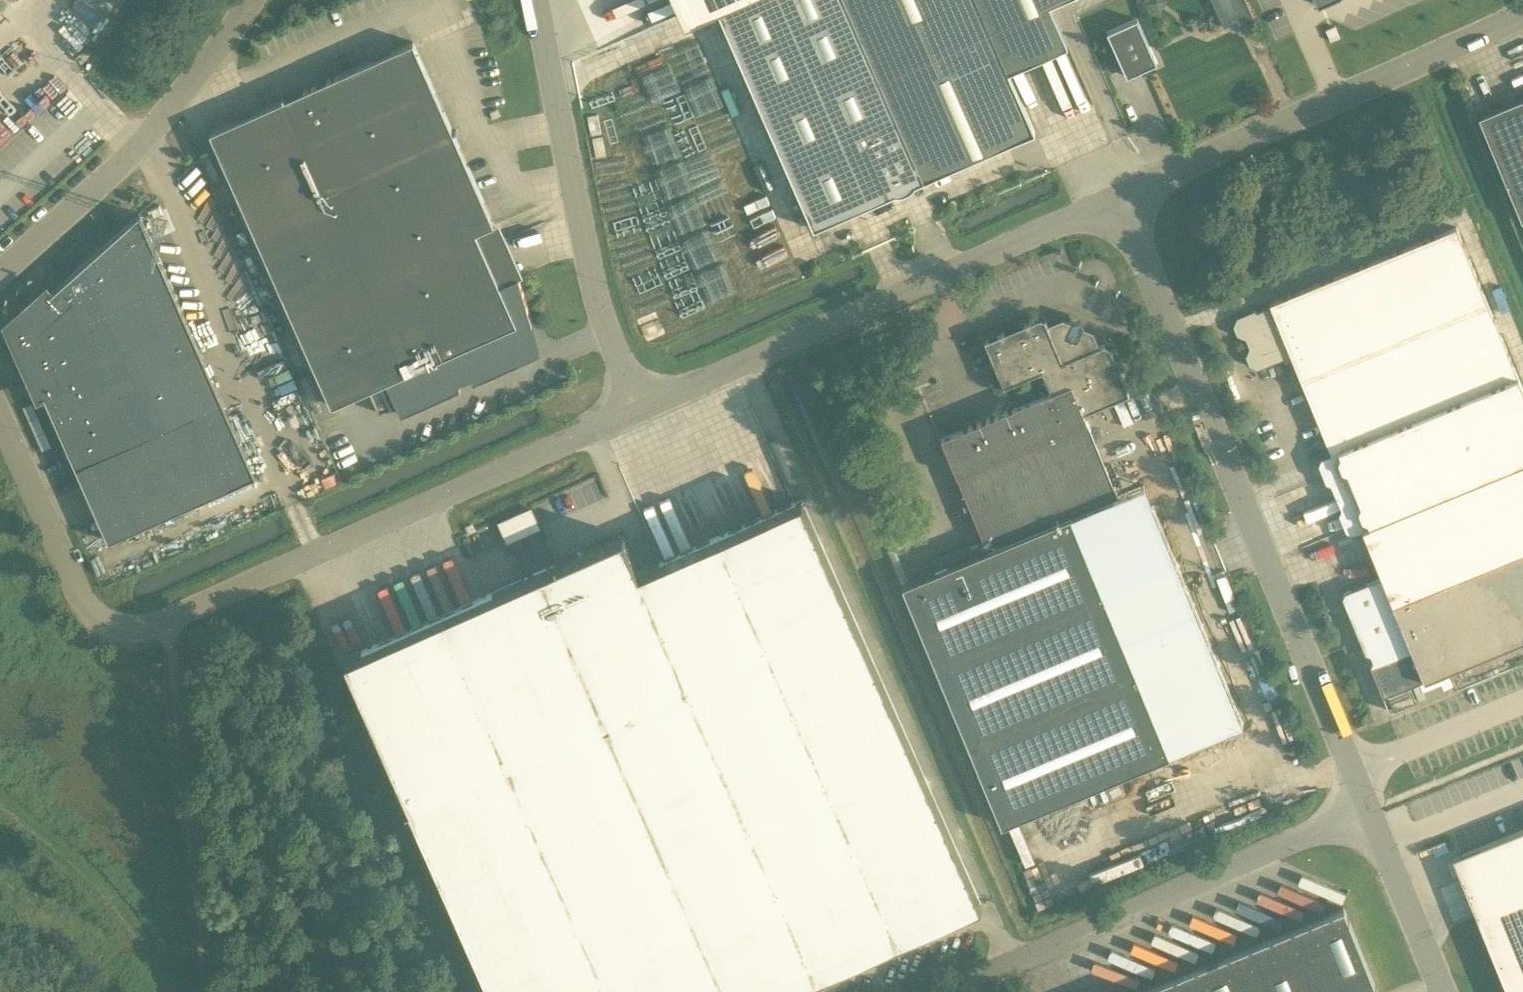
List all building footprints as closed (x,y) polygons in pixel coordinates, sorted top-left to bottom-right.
[(689,17),(716,5),(728,0),(681,0),(689,17)] [(923,179),(1034,131),(1008,70),(1067,45),(1049,4),(1059,0),(728,0),(716,5),(715,6),(813,228),(923,179)] [(1237,28),(1254,21),(1245,0),(1210,0),(1222,27),(1234,22),(1237,28)] [(1157,63),(1136,18),(1106,31),(1126,77),(1157,63)] [(413,41),(210,131),(332,404),(368,388),(379,411),(397,403),(401,413),(460,386),(459,385),(457,381),(471,375),(473,381),(540,351),(518,275),(499,284),(475,231),(494,223),(413,41)] [(678,110),(669,111),(668,90),(674,90),(674,83),(650,84),(650,95),(636,96),(638,139),(697,137),(697,128),(679,129),(678,110)] [(1477,117),(1522,224),(1522,226),(1522,99),(1477,117)] [(44,396),(56,423),(108,540),(255,475),(203,357),(167,275),(140,213),(108,242),(52,292),(47,287),(24,307),(5,324),(38,398),(44,396)] [(1517,377),(1455,227),(1269,304),(1269,306),(1257,312),(1253,310),(1236,317),(1233,325),(1237,335),(1245,338),(1249,347),(1245,355),(1249,365),(1257,368),(1290,355),(1330,452),(1337,449),(1369,525),(1522,463),(1522,392),(1517,377)] [(1168,756),(1070,515),(1117,495),(1083,412),(1129,393),(1108,344),(1103,342),(1099,344),(1092,329),(1061,316),(1046,322),(1044,318),(1039,316),(984,339),(1003,386),(1012,408),(940,438),(987,548),(899,586),(1001,825),(1168,756)] [(1423,677),(1424,679),(1522,638),(1522,463),(1369,525),(1361,528),(1381,576),(1344,591),(1342,597),(1365,652),(1370,654),(1373,660),(1370,665),(1383,694),(1423,677)] [(799,498),(637,571),(620,534),(342,659),(491,991),(779,991),(980,902),(799,498)] [(1394,711),(1417,702),(1411,690),(1389,699),(1394,711)] [(1476,915),(1508,991),(1522,991),(1522,896),(1476,915)] [(1344,907),(1134,991),(1378,991),(1344,907)]
